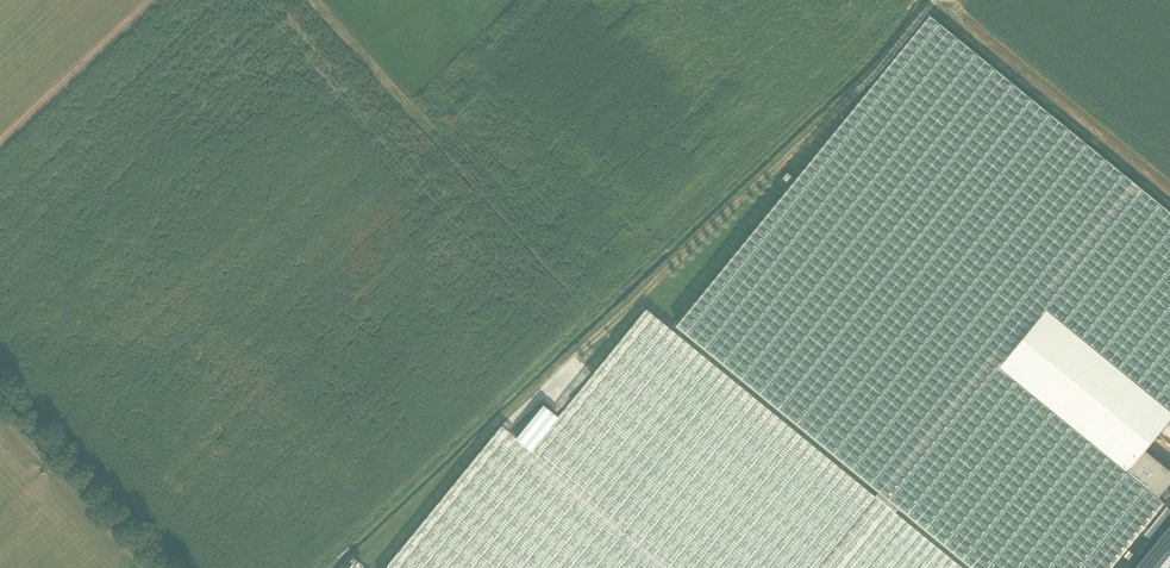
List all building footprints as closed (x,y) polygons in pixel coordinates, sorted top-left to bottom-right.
[(1169,420),(1169,211),(930,15),(677,326),(974,567),(1112,567),(1166,503),(1159,497),(1169,483),(1169,470),(1145,450),(1169,420)] [(884,502),(647,309),(559,417),(544,405),(517,438),(502,426),(386,567),(964,567),(884,502)] [(1154,538),(1161,526),(1155,523),(1149,536),(1154,538)] [(1135,567),(1169,567),(1169,525),(1135,567)]
